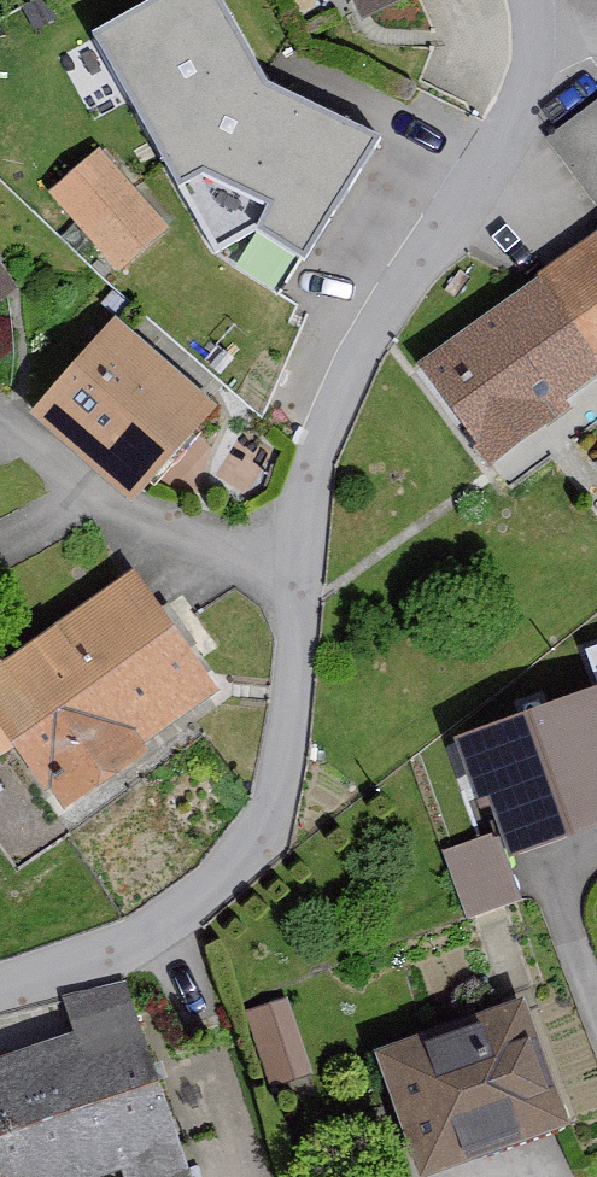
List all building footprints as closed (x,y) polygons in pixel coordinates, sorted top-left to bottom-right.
[(269,92),(214,0),(167,0),(94,44),(218,259),(263,240),(302,271),(381,147),(269,92)] [(368,28),(439,0),(357,0),(368,28)] [(545,143),(596,215),(596,105),(545,143)] [(166,228),(99,155),(52,197),(118,271),(166,228)] [(532,284),(537,292),(416,379),(491,482),(571,424),(563,412),(596,387),(596,237),(532,284)] [(0,275),(0,310),(17,298),(0,275)] [(220,417),(117,325),(35,416),(138,508),(220,417)] [(588,470),(596,481),(596,463),(588,470)] [(134,573),(0,669),(0,769),(17,757),(62,819),(226,701),(134,573)] [(462,750),(488,821),(503,815),(522,867),(596,839),(596,700),(462,750)] [(502,819),(445,834),(463,904),(521,889),(502,819)] [(123,985),(56,1008),(68,1043),(0,1066),(0,1176),(189,1176),(123,985)] [(304,1087),(276,1006),(243,1017),(271,1098),(304,1087)] [(524,1007),(380,1060),(423,1176),(449,1176),(570,1133),(524,1007)]
